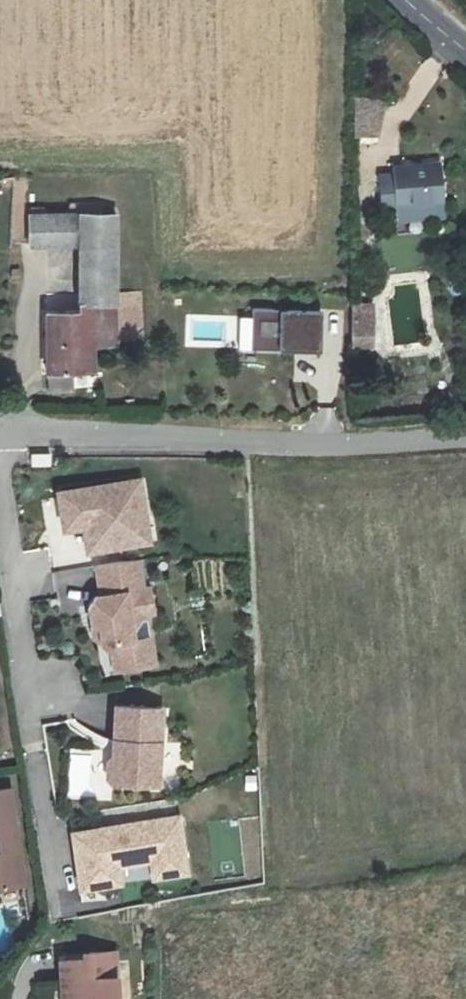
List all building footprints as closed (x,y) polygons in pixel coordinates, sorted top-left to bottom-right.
[(344,86),(346,126),(370,125),(369,85),(344,86)] [(372,164),(375,199),(390,199),(390,194),(434,190),(432,152),(385,156),(386,163),(372,164)] [(46,313),(46,390),(73,390),(72,375),(92,375),(93,344),(143,344),(143,293),(119,293),(119,214),(105,215),(105,203),(71,203),(71,216),(32,216),(31,246),(80,245),(80,313),(46,313)] [(350,289),(352,334),(374,334),(371,288),(350,289)] [(321,353),(321,311),(249,311),(249,353),(321,353)] [(143,480),(59,494),(65,531),(86,528),(90,553),(140,545),(136,520),(149,518),(143,480)] [(140,560),(96,567),(101,598),(95,599),(89,608),(94,641),(113,655),(116,676),(158,668),(151,620),(156,619),(152,590),(145,591),(140,560)] [(163,711),(117,709),(115,759),(109,763),(109,780),(114,786),(159,787),(163,711)] [(164,792),(177,793),(178,775),(171,775),(173,744),(167,743),(164,792)] [(0,793),(0,891),(25,888),(11,791),(0,793)] [(91,832),(73,834),(81,890),(120,884),(118,867),(151,862),(154,882),(189,877),(180,818),(101,829),(102,835),(91,836),(91,832)] [(115,954),(90,956),(90,962),(64,963),(66,998),(117,998),(115,954)]
